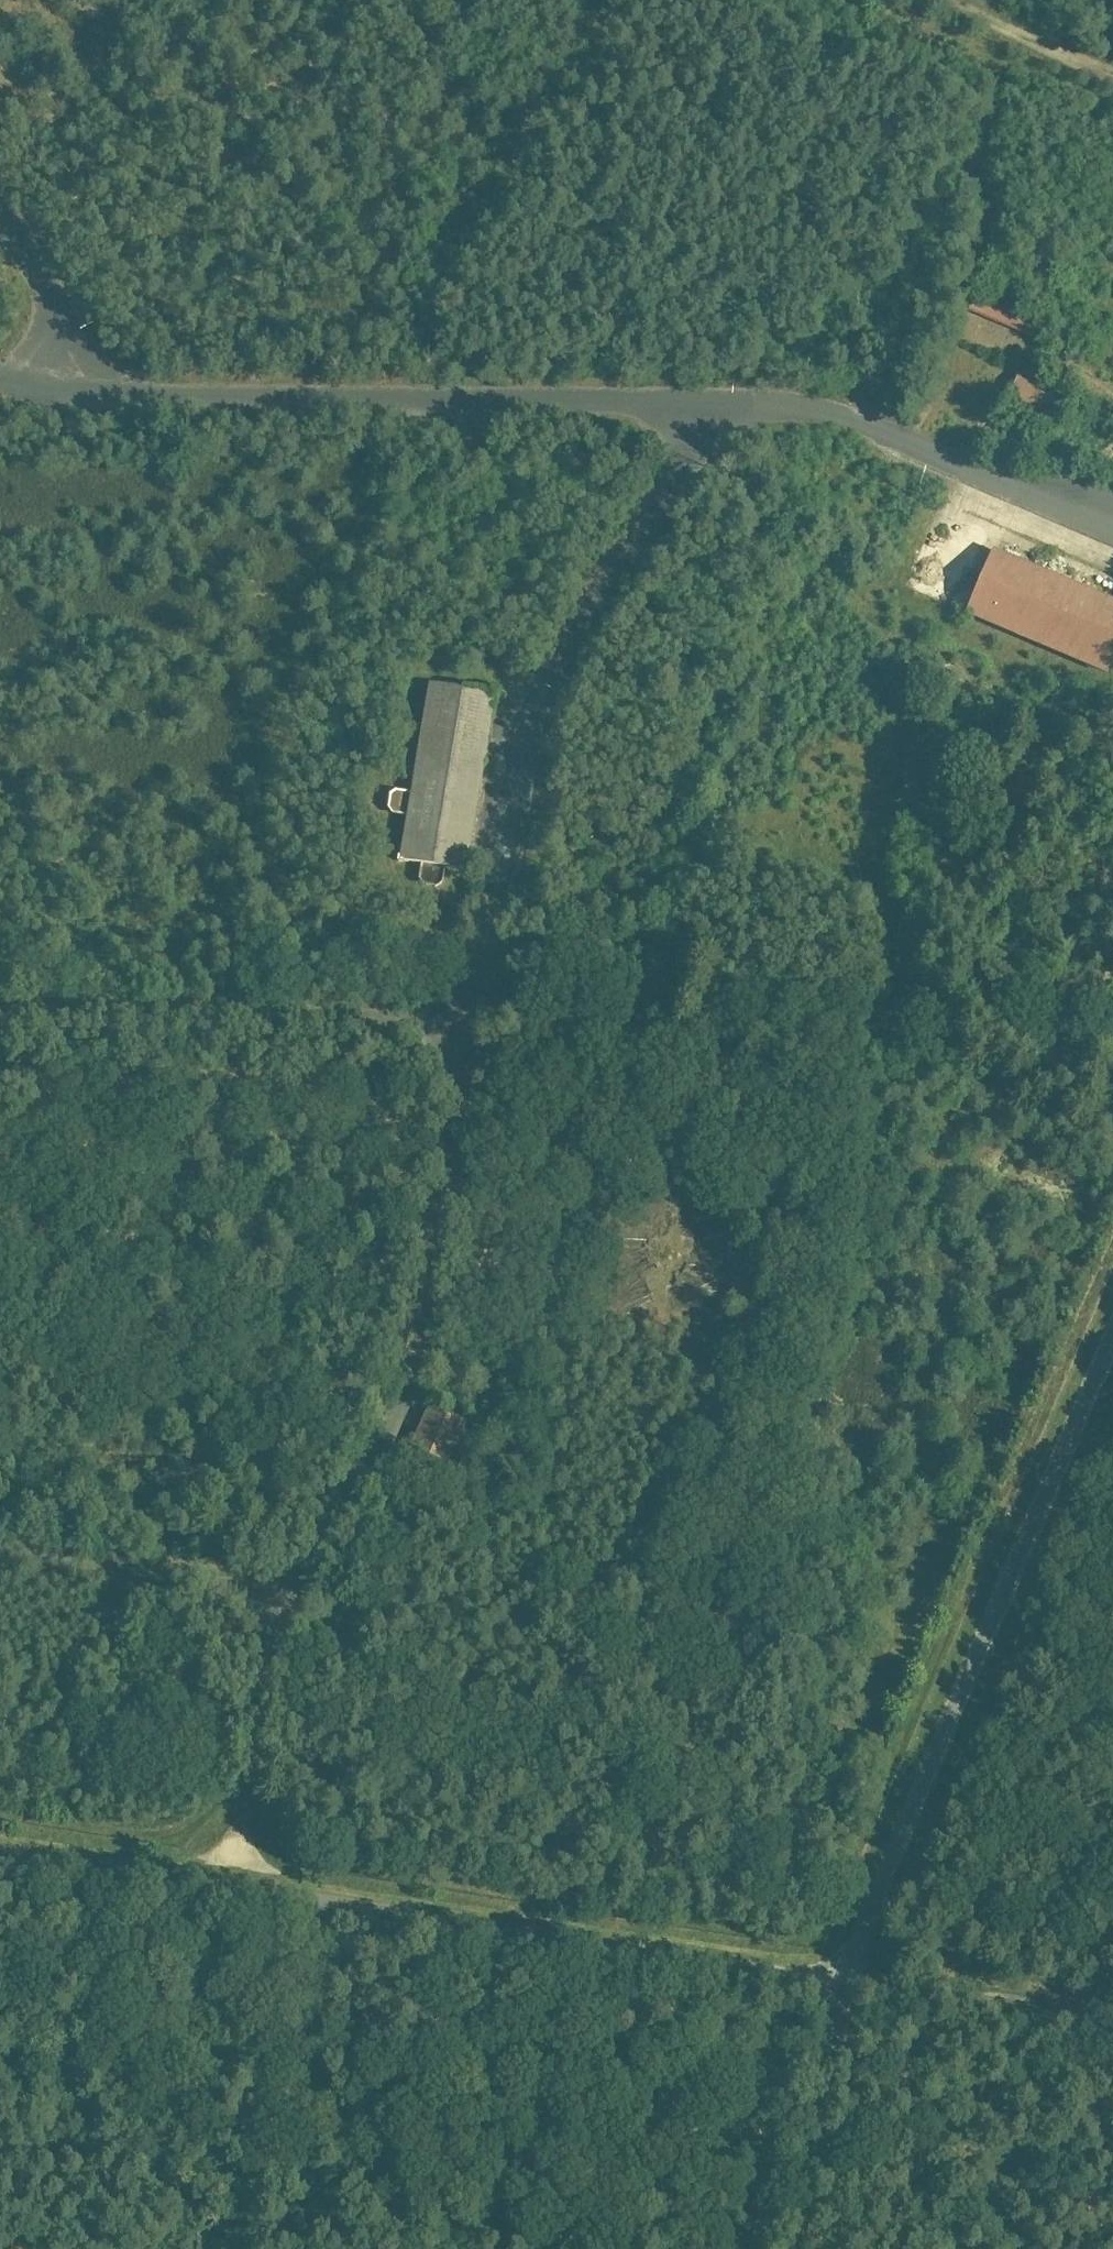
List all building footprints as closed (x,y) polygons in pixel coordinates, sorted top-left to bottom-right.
[(974,293),(961,322),(1026,351),(1039,322),(974,293)] [(957,617),(1103,670),(1112,642),(1112,606),(979,557),(957,617)] [(470,873),(494,702),(421,691),(396,862),(470,873)] [(471,1424),(433,1409),(411,1466),(449,1481),(471,1424)]
